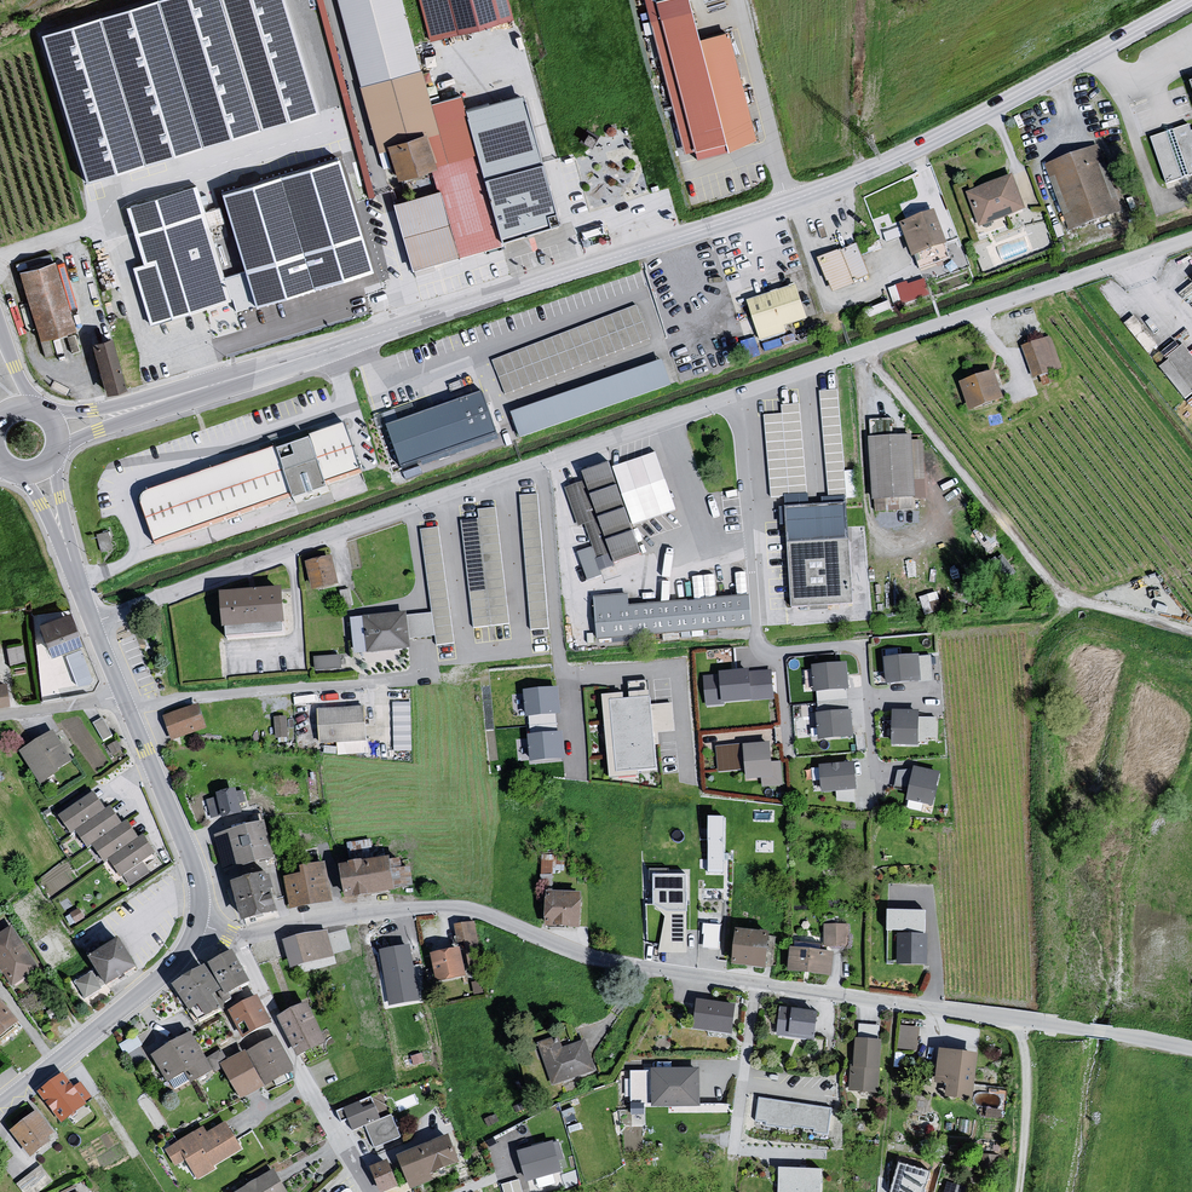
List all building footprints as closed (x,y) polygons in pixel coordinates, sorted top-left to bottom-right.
[(85,183),(320,112),(286,0),(166,0),(40,38),(85,183)] [(381,168),(392,172),(396,185),(430,173),(438,195),(392,206),(410,274),(500,245),(465,115),(459,98),(431,107),(402,0),(337,0),(381,168)] [(512,24),(506,0),(419,0),(429,44),(512,24)] [(693,153),(695,160),(755,144),(727,37),(700,44),(691,15),(648,25),(684,154),(693,153)] [(465,115),(500,245),(560,228),(519,99),(465,115)] [(1151,141),(1166,187),(1191,178),(1191,134),(1190,127),(1151,141)] [(1096,149),(1043,169),(1069,234),(1122,216),(1096,149)] [(339,162),(223,198),(257,308),(373,273),(339,162)] [(1013,178),(966,196),(979,229),(1025,212),(1013,178)] [(199,186),(124,209),(142,267),(133,271),(151,329),(235,302),(199,186)] [(936,214),(899,226),(910,261),(946,249),(936,214)] [(871,276),(857,243),(819,260),(833,292),(871,276)] [(56,266),(18,276),(39,344),(75,333),(56,266)] [(893,303),(930,295),(926,277),(890,284),(893,303)] [(796,289),(746,303),(759,341),(808,324),(796,289)] [(637,306),(492,360),(504,394),(650,340),(637,306)] [(1190,350),(1183,339),(1164,351),(1168,358),(1160,363),(1183,399),(1191,394),(1191,349),(1190,350)] [(108,340),(89,346),(105,397),(125,391),(108,340)] [(1051,340),(1021,349),(1032,380),(1062,372),(1051,340)] [(662,361),(512,413),(520,437),(671,385),(662,361)] [(994,374),(958,384),(968,412),(1001,402),(994,374)] [(837,388),(819,390),(828,498),(844,496),(837,388)] [(483,393),(387,426),(402,467),(497,434),(483,393)] [(772,497),(807,494),(801,403),(779,405),(781,414),(764,414),(772,497)] [(890,430),(889,416),(870,418),(872,432),(890,430)] [(362,474),(345,425),(311,437),(312,440),(328,486),(362,474)] [(911,438),(869,440),(874,503),(917,502),(911,438)] [(312,440),(277,452),(293,496),(295,504),(330,491),(328,486),(312,440)] [(142,501),(156,542),(293,496),(277,452),(276,449),(148,493),(144,495),(142,501)] [(676,510),(656,452),(611,468),(609,463),(583,472),(586,481),(565,489),(579,527),(585,525),(593,547),(577,553),(587,581),(603,575),(601,570),(615,565),(614,563),(641,553),(631,526),(676,510)] [(521,494),(531,631),(550,628),(538,493),(521,494)] [(846,503),(785,507),(792,610),(853,606),(846,503)] [(480,518),(460,520),(473,627),(510,623),(496,506),(478,508),(480,518)] [(439,526),(420,528),(436,645),(455,642),(439,526)] [(108,531),(96,534),(100,552),(113,549),(108,531)] [(307,562),(312,590),(338,585),(333,557),(307,562)] [(738,591),(747,590),(745,570),(736,570),(738,591)] [(286,624),(284,589),(221,593),(223,629),(286,624)] [(594,600),(595,643),(753,629),(749,600),(629,610),(628,599),(594,600)] [(32,620),(42,703),(94,697),(100,685),(69,611),(32,620)] [(406,617),(363,620),(367,653),(410,650),(406,617)] [(8,645),(10,661),(25,659),(23,643),(8,645)] [(315,668),(342,667),(342,653),(315,654),(315,668)] [(931,655),(884,659),(886,685),(933,681),(931,655)] [(847,662),(812,666),(815,693),(849,690),(847,662)] [(772,670),(704,676),(707,705),(774,700),(772,670)] [(561,686),(521,690),(528,764),(568,760),(561,686)] [(650,698),(610,702),(617,773),(657,769),(650,698)] [(411,699),(393,700),(395,749),(412,749),(411,699)] [(199,705),(164,717),(172,741),(207,729),(199,705)] [(364,711),(317,714),(319,748),(366,745),(364,711)] [(852,711),(817,714),(819,740),(854,737),(852,711)] [(920,711),(893,711),(892,746),(919,746),(920,711)] [(275,714),(276,735),(289,735),(288,714),(275,714)] [(52,735),(19,757),(39,788),(71,765),(52,735)] [(770,743),(717,747),(719,772),(745,770),(746,780),(762,779),(763,787),(782,786),(780,761),(772,762),(770,743)] [(857,790),(854,762),(818,765),(821,793),(857,790)] [(909,784),(910,768),(898,767),(897,784),(909,784)] [(941,773),(914,767),(907,801),(934,806),(941,773)] [(217,798),(207,800),(211,819),(222,816),(223,819),(242,814),(240,804),(246,802),(243,790),(237,792),(237,789),(216,794),(217,798)] [(93,797),(58,821),(71,838),(72,836),(105,814),(93,797)] [(105,814),(72,836),(88,853),(90,851),(120,828),(109,812),(105,814)] [(726,821),(708,821),(706,878),(724,879),(726,821)] [(120,828),(90,851),(105,869),(108,866),(139,843),(124,826),(120,828)] [(264,827),(214,839),(224,875),(273,862),(264,827)] [(139,843),(108,866),(119,880),(155,857),(142,840),(139,843)] [(553,870),(552,852),(541,853),(543,871),(553,870)] [(393,894),(389,863),(339,869),(344,903),(393,894)] [(333,904),(327,864),(300,871),(301,878),(283,880),(290,911),(333,904)] [(687,876),(653,876),(655,905),(667,911),(687,911),(687,876)] [(268,879),(229,887),(241,926),(276,917),(268,879)] [(585,898),(547,895),(545,931),(581,931),(585,898)] [(927,912),(888,911),(887,931),(926,932),(927,912)] [(481,961),(476,919),(456,921),(458,941),(468,940),(470,962),(481,961)] [(703,946),(720,946),(721,922),(704,921),(703,946)] [(846,928),(823,928),(824,949),(845,949),(846,928)] [(0,937),(0,973),(10,990),(38,971),(11,930),(0,937)] [(330,960),(323,932),(285,942),(291,970),(330,960)] [(768,936),(735,933),(731,966),(765,972),(768,936)] [(929,936),(898,935),(897,967),(928,967),(929,936)] [(118,942),(87,960),(105,990),(135,971),(118,942)] [(421,1001),(412,945),(379,950),(388,1007),(421,1001)] [(787,973),(831,978),(833,955),(791,950),(787,973)] [(459,951),(430,957),(437,986),(466,982),(459,951)] [(231,955),(203,969),(219,995),(214,997),(220,1011),(230,1005),(226,998),(248,988),(231,955)] [(92,969),(75,979),(85,996),(102,986),(92,969)] [(203,969),(171,989),(195,1026),(219,1014),(212,999),(214,997),(219,995),(203,969)] [(258,999),(227,1013),(242,1042),(270,1026),(258,999)] [(737,1007),(696,1002),(692,1031),(731,1037),(737,1007)] [(18,1026),(0,1003),(0,1040),(18,1026)] [(307,1006),(280,1019),(300,1058),(326,1046),(307,1006)] [(816,1015),(778,1009),(776,1036),(813,1042),(816,1015)] [(880,1033),(880,1023),(859,1022),(859,1032),(880,1033)] [(898,1046),(917,1049),(921,1025),(901,1022),(898,1046)] [(120,1043),(125,1051),(142,1043),(137,1034),(120,1043)] [(191,1036),(151,1058),(175,1093),(210,1074),(191,1036)] [(274,1038),(219,1067),(241,1104),(295,1074),(274,1038)] [(881,1044),(855,1041),(849,1093),(878,1096),(881,1044)] [(558,1042),(537,1045),(555,1087),(597,1074),(586,1044),(562,1052),(558,1042)] [(978,1057),(939,1052),(935,1084),(946,1087),(944,1098),(971,1103),(978,1057)] [(700,1109),(699,1072),(651,1071),(652,1109),(700,1109)] [(63,1078),(36,1097),(61,1127),(93,1099),(80,1086),(73,1089),(63,1078)] [(834,1111),(760,1100),(757,1124),(831,1140),(834,1111)] [(372,1101),(341,1114),(350,1134),(380,1122),(372,1101)] [(35,1115),(9,1135),(31,1160),(54,1138),(35,1115)] [(202,1128),(164,1151),(176,1170),(184,1164),(195,1184),(242,1153),(224,1124),(207,1135),(202,1128)] [(396,1159),(397,1161),(407,1188),(409,1191),(412,1191),(460,1166),(449,1140),(396,1159)] [(554,1142),(517,1152),(526,1184),(563,1173),(554,1142)] [(369,1171),(378,1191),(396,1191),(407,1188),(397,1161),(369,1171)] [(25,1191),(36,1191),(53,1180),(42,1163),(17,1180),(25,1191)] [(900,1164),(891,1191),(926,1191),(931,1173),(900,1164)] [(779,1168),(777,1191),(821,1191),(823,1170),(779,1168)] [(241,1191),(285,1191),(273,1174),(241,1191)] [(520,1178),(503,1180),(505,1191),(523,1191),(520,1178)] [(970,1184),(948,1178),(944,1191),(968,1191),(970,1184)]
